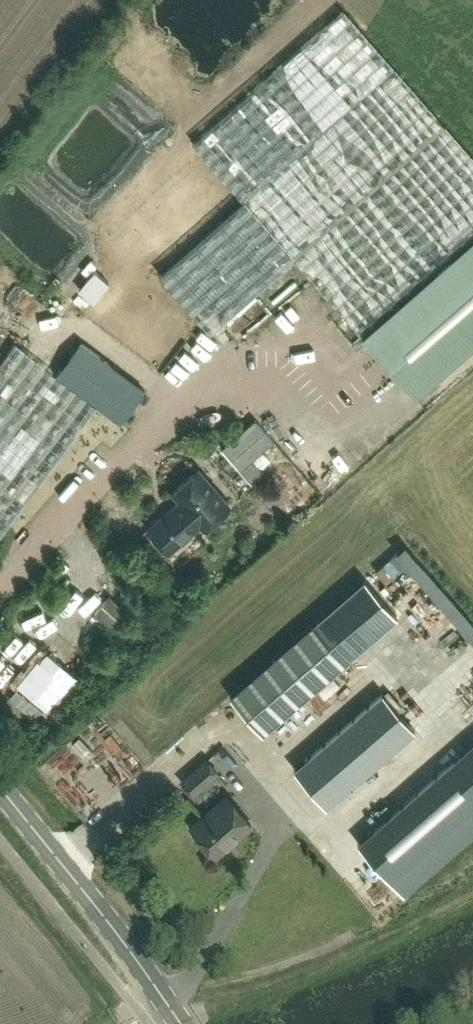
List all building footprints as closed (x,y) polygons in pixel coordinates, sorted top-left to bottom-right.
[(243,199),(159,273),(209,331),(294,257),(363,336),(472,239),(472,157),(343,9),(192,141),(243,199)] [(472,345),(472,239),(363,336),(415,396),(472,345)] [(273,283),(228,333),(233,338),(240,331),(251,342),(290,298),(273,283)] [(331,311),(320,319),(327,330),(339,323),(331,311)] [(95,410),(53,379),(0,339),(0,536),(95,410)] [(98,406),(121,423),(145,391),(81,342),(53,379),(95,410),(98,406)] [(282,375),(299,371),(297,361),(280,364),(282,375)] [(202,431),(219,424),(215,415),(198,422),(202,431)] [(255,420),(222,449),(252,483),(264,473),(253,460),(274,442),(255,420)] [(172,488),(181,497),(201,520),(204,524),(230,501),(198,465),(172,488)] [(169,548),(201,520),(181,497),(149,524),(169,548)] [(285,518),(291,508),(274,500),(269,510),(285,518)] [(351,656),(319,619),(230,696),(263,733),(351,656)] [(359,652),(374,643),(367,632),(352,641),(359,652)] [(294,769),(326,806),(415,730),(383,692),(294,769)] [(114,752),(122,743),(105,727),(97,737),(114,752)] [(63,751),(84,782),(91,777),(82,763),(87,760),(75,742),(63,751)] [(358,843),(389,880),(472,807),(472,770),(460,754),(358,843)] [(183,781),(193,793),(217,772),(207,760),(183,781)] [(205,843),(216,855),(252,825),(227,796),(192,827),(194,830),(194,835),(200,843),(205,843)]
